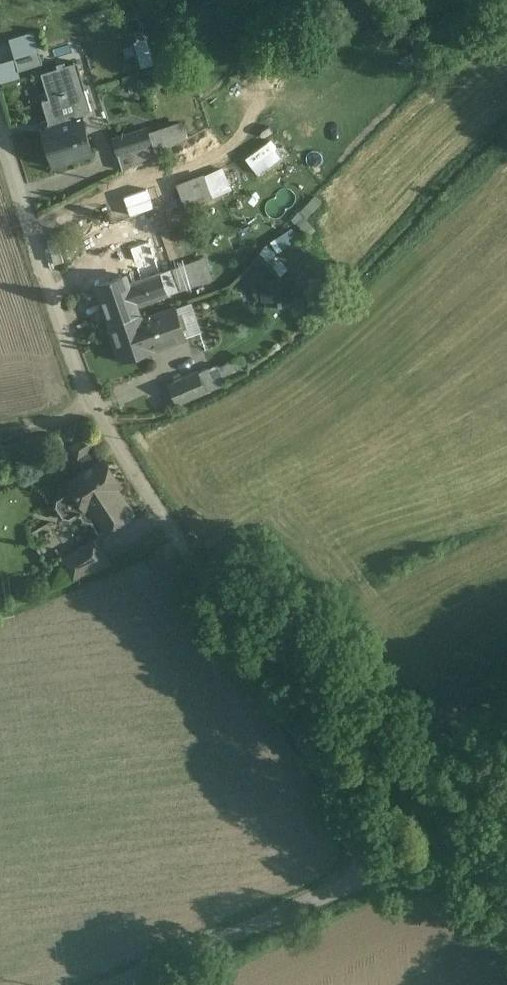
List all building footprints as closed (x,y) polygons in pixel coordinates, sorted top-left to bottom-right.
[(22,75),(20,69),(45,62),(36,28),(10,35),(15,56),(0,60),(0,74),(2,81),(22,75)] [(135,39),(143,65),(157,61),(149,35),(135,39)] [(51,127),(83,117),(81,113),(91,110),(77,62),(42,73),(50,98),(42,100),(51,127)] [(123,165),(192,136),(184,116),(150,130),(149,128),(114,143),(123,165)] [(51,127),(44,129),(54,164),(93,152),(83,117),(51,127)] [(252,161),(283,146),(278,136),(247,152),(252,161)] [(255,162),(261,173),(281,162),(275,152),(255,162)] [(226,164),(178,180),(186,205),(234,189),(226,164)] [(160,273),(100,294),(110,324),(140,314),(137,304),(167,293),(160,273)] [(140,314),(110,324),(122,358),(186,336),(175,308),(142,319),(140,314)] [(234,362),(163,378),(168,401),(227,388),(223,371),(236,368),(234,362)] [(104,459),(69,482),(72,488),(56,498),(54,506),(62,518),(70,520),(78,514),(83,521),(91,522),(99,535),(122,521),(115,512),(123,506),(121,504),(125,501),(118,488),(121,485),(104,459)] [(95,539),(62,560),(74,578),(111,563),(95,539)]
